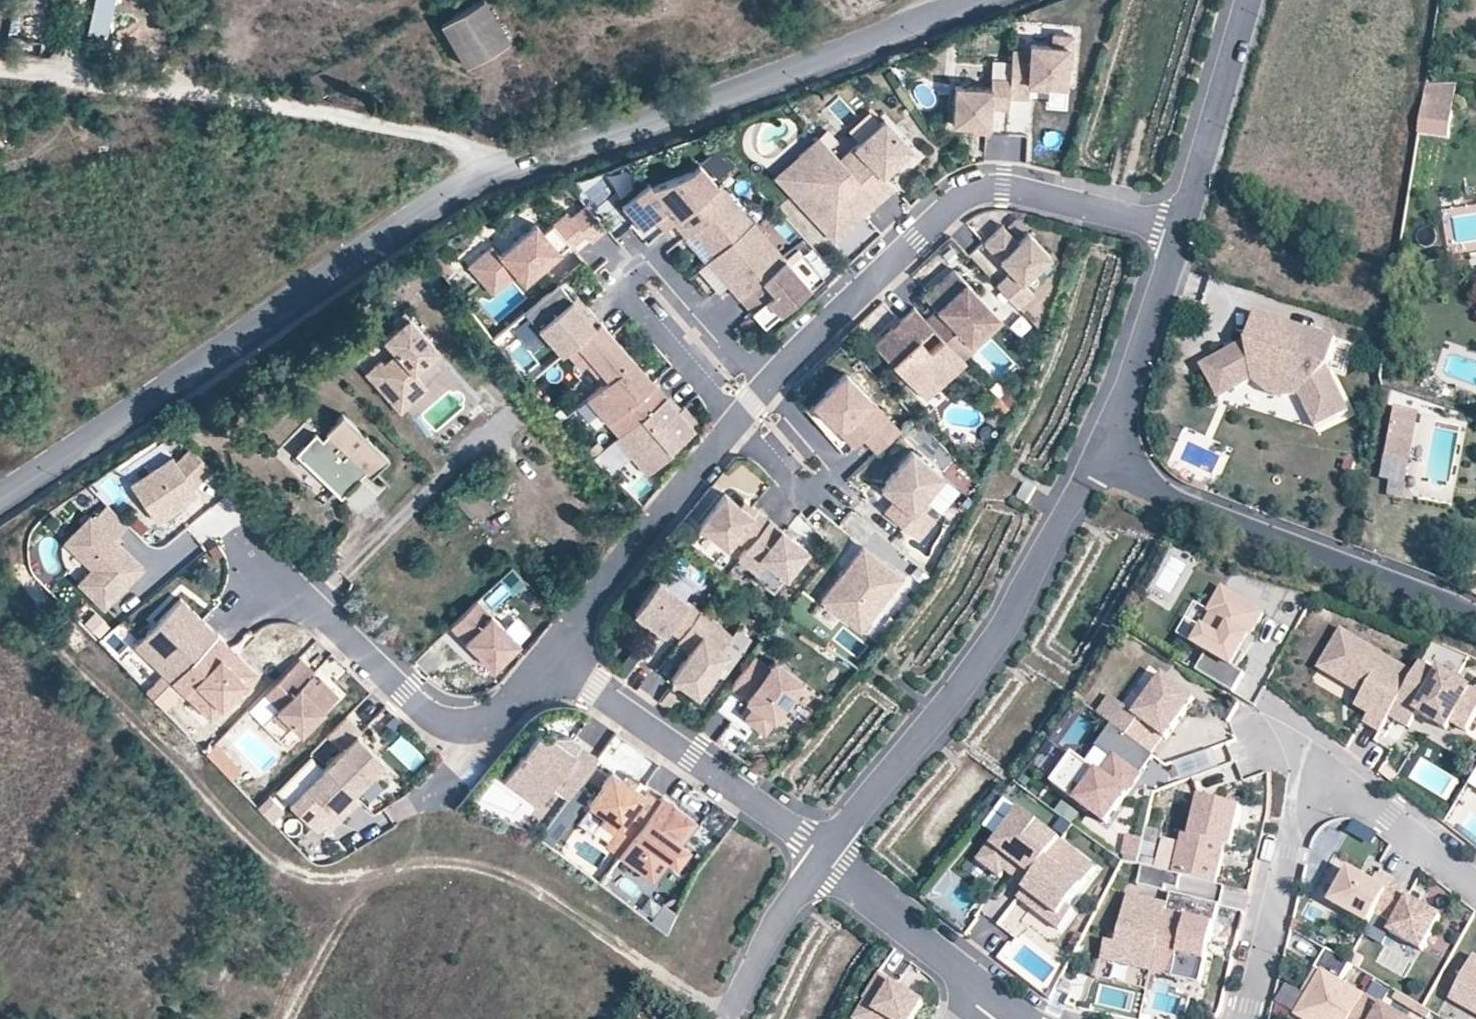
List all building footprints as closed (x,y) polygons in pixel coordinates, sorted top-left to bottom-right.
[(0,52),(0,54),(36,59),(38,42),(23,39),(29,10),(32,0),(13,0),(0,52)] [(103,38),(112,0),(66,0),(65,5),(99,10),(94,37),(103,38)] [(513,47),(487,5),(444,30),(470,73),(513,47)] [(190,10),(191,22),(204,21),(204,9),(190,10)] [(204,21),(191,22),(191,32),(198,32),(205,31),(204,21)] [(1070,67),(1071,33),(1051,32),(1051,43),(1029,42),(1028,50),(1011,48),(1009,78),(1008,96),(1027,97),(1028,87),(1028,82),(1047,83),(1065,84),(1066,66),(1070,67)] [(1008,96),(1009,78),(992,77),(992,87),(956,84),(953,124),(973,125),(989,126),(990,107),(1008,108),(1008,96)] [(1423,81),(1418,134),(1449,137),(1454,84),(1423,81)] [(369,104),(382,104),(381,93),(368,94),(369,104)] [(398,109),(396,118),(401,119),(409,120),(411,111),(398,109)] [(882,174),(911,147),(883,118),(839,158),(878,200),(893,186),(882,174)] [(833,241),(878,200),(839,158),(818,135),(797,155),(814,174),(791,196),(833,241)] [(791,196),(814,174),(797,155),(773,177),(791,196)] [(673,222),(717,183),(698,162),(690,170),(651,185),(647,181),(621,204),(642,228),(653,218),(664,230),(673,222)] [(746,225),(735,212),(741,207),(719,182),(717,183),(673,222),(685,236),(693,229),(714,253),(746,225)] [(590,237),(605,223),(584,200),(570,212),(565,207),(542,227),(534,218),(498,249),(490,240),(467,260),(482,278),(506,258),(515,269),(523,278),(559,247),(554,241),(563,233),(568,239),(569,241),(583,229),(590,237)] [(752,219),(741,207),(735,212),(746,225),(752,219)] [(785,257),(752,219),(746,225),(714,253),(706,259),(739,297),(785,257)] [(1022,281),(1050,254),(1028,231),(1017,240),(1002,224),(983,242),(995,255),(998,251),(1002,255),(999,258),(1010,271),(996,285),(1018,307),(1033,293),(1022,281)] [(559,247),(568,239),(563,233),(554,241),(559,247)] [(455,268),(439,247),(431,253),(447,274),(455,268)] [(779,312),(811,285),(785,257),(739,297),(752,312),(767,299),(779,312)] [(492,289),(515,269),(506,258),(482,278),(492,289)] [(988,326),(974,311),(985,301),(954,268),(932,290),(943,301),(936,308),(925,319),(963,358),(974,346),(970,343),(988,326)] [(583,310),(571,297),(558,282),(524,311),(560,353),(564,350),(599,320),(587,306),(583,310)] [(943,301),(932,290),(924,296),(936,308),(943,301)] [(587,306),(576,293),(571,297),(583,310),(587,306)] [(413,366),(427,353),(421,347),(432,338),(396,296),(385,306),(390,311),(375,324),(388,338),(374,350),(371,346),(357,358),(398,407),(414,393),(404,382),(417,371),(413,366)] [(764,325),(779,312),(767,299),(752,312),(764,325)] [(1003,320),(985,301),(974,311),(988,326),(970,343),(974,346),(1003,320)] [(963,358),(925,319),(914,306),(899,321),(906,328),(899,335),(892,327),(873,345),(912,386),(926,372),(939,386),(965,361),(963,358)] [(1244,343),(1219,355),(1236,387),(1251,381),(1270,393),(1281,395),(1297,387),(1303,388),(1309,397),(1301,400),(1317,427),(1351,409),(1327,365),(1335,337),(1256,312),(1244,343)] [(603,382),(632,357),(619,342),(615,346),(606,335),(610,332),(599,320),(564,350),(580,368),(586,363),(603,382)] [(899,335),(906,328),(899,321),(892,327),(899,335)] [(619,342),(610,332),(606,335),(615,346),(619,342)] [(427,353),(438,344),(432,338),(421,347),(427,353)] [(435,348),(417,369),(426,377),(445,357),(435,348)] [(1201,364),(1218,397),(1236,387),(1219,355),(1201,364)] [(665,395),(653,382),(649,385),(639,373),(643,370),(632,357),(603,382),(585,397),(618,435),(665,395)] [(653,382),(643,370),(639,373),(649,385),(653,382)] [(427,382),(417,371),(404,382),(414,393),(427,382)] [(899,429),(844,372),(824,391),(837,404),(825,416),(833,425),(844,426),(858,440),(862,437),(875,452),(899,429)] [(939,386),(926,372),(912,386),(925,399),(939,386)] [(1281,395),(1301,400),(1309,397),(1303,388),(1297,387),(1281,395)] [(670,449),(694,429),(665,395),(618,435),(615,438),(646,475),(672,452),(670,449)] [(1420,408),(1393,404),(1384,464),(1411,468),(1420,408)] [(384,453),(339,408),(325,422),(327,425),(318,433),(311,427),(292,447),(337,491),(356,471),(350,465),(356,460),(358,462),(361,458),(370,467),(384,453)] [(195,484),(212,467),(190,446),(176,460),(172,455),(133,486),(160,521),(184,502),(182,499),(186,496),(188,499),(200,490),(195,484)] [(924,498),(943,474),(911,448),(885,481),(894,488),(890,493),(894,497),(884,510),(918,538),(935,518),(923,509),(929,501),(924,498)] [(356,471),(362,466),(367,471),(370,467),(361,458),(358,462),(356,460),(350,465),(356,471)] [(894,488),(885,481),(880,486),(890,493),(894,488)] [(746,547),(767,520),(755,510),(752,515),(739,505),(723,493),(698,525),(726,548),(734,538),(746,547)] [(200,545),(244,520),(230,494),(186,519),(200,545)] [(755,510),(742,500),(739,505),(752,515),(755,510)] [(106,610),(145,569),(121,547),(119,550),(112,544),(115,541),(129,526),(108,506),(94,520),(91,517),(66,543),(94,570),(80,584),(106,610)] [(797,515),(789,528),(806,539),(814,526),(797,515)] [(785,577),(806,550),(767,519),(767,520),(746,547),(737,558),(758,574),(767,563),(785,577)] [(119,550),(121,547),(115,541),(112,544),(119,550)] [(859,629),(901,577),(863,545),(820,599),(859,629)] [(680,636),(698,610),(700,608),(658,577),(634,610),(651,623),(664,632),(668,627),(680,636)] [(1243,667),(1252,652),(1243,647),(1252,634),(1256,636),(1271,612),(1230,587),(1217,608),(1220,610),(1201,641),(1214,648),(1202,667),(1239,689),(1250,671),(1243,667)] [(200,649),(216,633),(179,597),(136,641),(173,677),(200,649)] [(518,641),(475,598),(448,626),(474,651),(478,647),(483,652),(479,656),(491,668),(518,641)] [(697,695),(728,652),(721,647),(731,633),(698,610),(680,636),(677,640),(689,649),(687,652),(691,655),(687,661),(683,658),(669,676),(697,695)] [(664,632),(651,623),(648,628),(661,637),(664,632)] [(1389,714),(1415,671),(1342,626),(1322,658),(1366,686),(1362,692),(1359,697),(1372,705),(1368,712),(1363,720),(1379,730),(1389,714)] [(235,653),(216,633),(200,649),(212,661),(220,653),(235,653)] [(483,652),(478,647),(474,651),(479,656),(483,652)] [(217,709),(254,671),(235,653),(220,653),(212,661),(200,649),(173,677),(195,698),(205,697),(217,709)] [(687,661),(691,655),(687,652),(683,658),(687,661)] [(763,730),(801,679),(774,660),(770,666),(753,654),(729,687),(754,704),(745,717),(763,730)] [(300,732),(337,694),(318,676),(310,685),(305,679),(313,671),(298,656),(263,692),(277,706),(270,714),(284,727),(289,722),(300,732)] [(1366,686),(1322,658),(1318,665),(1362,692),(1366,686)] [(1441,671),(1438,675),(1420,664),(1415,671),(1389,714),(1407,725),(1417,711),(1445,728),(1450,720),(1465,730),(1475,712),(1475,692),(1441,671)] [(1171,734),(1201,695),(1170,672),(1141,710),(1131,702),(1117,720),(1118,721),(1155,749),(1168,732),(1171,734)] [(158,673),(144,689),(166,708),(180,692),(158,673)] [(1117,720),(1131,702),(1117,692),(1104,710),(1117,720)] [(217,709),(205,697),(195,698),(212,714),(217,709)] [(1372,705),(1359,697),(1355,703),(1368,712),(1372,705)] [(383,760),(356,734),(360,730),(345,715),(327,734),(341,748),(324,765),(352,792),(383,760)] [(1155,749),(1118,721),(1103,741),(1119,754),(1107,770),(1078,748),(1057,776),(1110,817),(1144,772),(1137,767),(1143,760),(1149,765),(1159,752),(1155,749)] [(568,797),(597,756),(569,736),(536,735),(527,746),(532,750),(527,758),(522,754),(521,753),(517,758),(518,759),(503,780),(537,805),(552,785),(568,797)] [(1177,780),(1230,763),(1223,744),(1171,761),(1177,780)] [(527,758),(532,750),(527,746),(522,754),(527,758)] [(1473,772),(1475,767),(1475,758),(1468,753),(1460,764),(1473,772)] [(1149,765),(1143,760),(1137,767),(1144,772),(1149,765)] [(352,792),(324,765),(309,781),(287,803),(314,829),(320,823),(324,827),(331,820),(334,822),(358,798),(352,792)] [(628,841),(658,800),(645,790),(643,794),(632,785),(624,779),(612,771),(588,803),(604,815),(620,826),(615,832),(628,841)] [(635,780),(628,774),(624,779),(632,785),(635,780)] [(1220,880),(1230,842),(1235,843),(1246,804),(1204,794),(1194,832),(1187,830),(1177,869),(1184,871),(1220,880)] [(679,841),(694,820),(660,796),(658,800),(628,841),(618,855),(651,879),(666,858),(679,841)] [(1030,880),(1066,835),(1031,808),(1008,838),(1000,831),(982,854),(1004,871),(1009,864),(1016,855),(1023,861),(1016,870),(1030,880)] [(615,832),(620,826),(604,815),(600,821),(615,832)] [(318,833),(324,827),(320,823),(314,829),(318,833)] [(1137,860),(1141,837),(1124,834),(1121,858),(1137,860)] [(1071,899),(1100,862),(1066,835),(1030,880),(1028,883),(1047,898),(1041,906),(1063,923),(1078,904),(1071,899)] [(674,864),(686,847),(679,841),(666,858),(674,864)] [(1016,870),(1023,861),(1016,855),(1009,864),(1016,870)] [(1181,885),(1184,871),(1177,869),(1145,861),(1140,881),(1167,888),(1169,882),(1181,885)] [(1379,911),(1394,885),(1379,876),(1375,883),(1353,870),(1334,901),(1372,923),(1379,911)] [(1047,898),(1028,883),(1022,891),(1041,906),(1047,898)] [(1445,917),(1412,898),(1414,894),(1395,883),(1394,885),(1379,911),(1397,922),(1392,931),(1425,951),(1445,917)] [(1201,985),(1211,948),(1206,946),(1208,939),(1213,940),(1223,902),(1174,889),(1170,906),(1153,972),(1201,985)] [(1153,972),(1170,906),(1130,896),(1118,944),(1108,941),(1103,959),(1153,972)] [(1366,996),(1342,982),(1354,963),(1330,948),(1318,968),(1324,972),(1310,994),(1299,1012),(1309,1018),(1352,1018),(1366,996)] [(1475,957),(1451,999),(1475,1013),(1475,957)] [(924,996),(895,978),(895,976),(881,967),(866,992),(867,993),(855,1012),(867,1018),(910,1018),(924,996)] [(1310,994),(1324,972),(1318,968),(1303,990),(1310,994)] [(1276,999),(1299,1012),(1310,994),(1303,990),(1287,981),(1276,999)] [(1367,995),(1366,996),(1352,1018),(1406,1018),(1367,995)]
